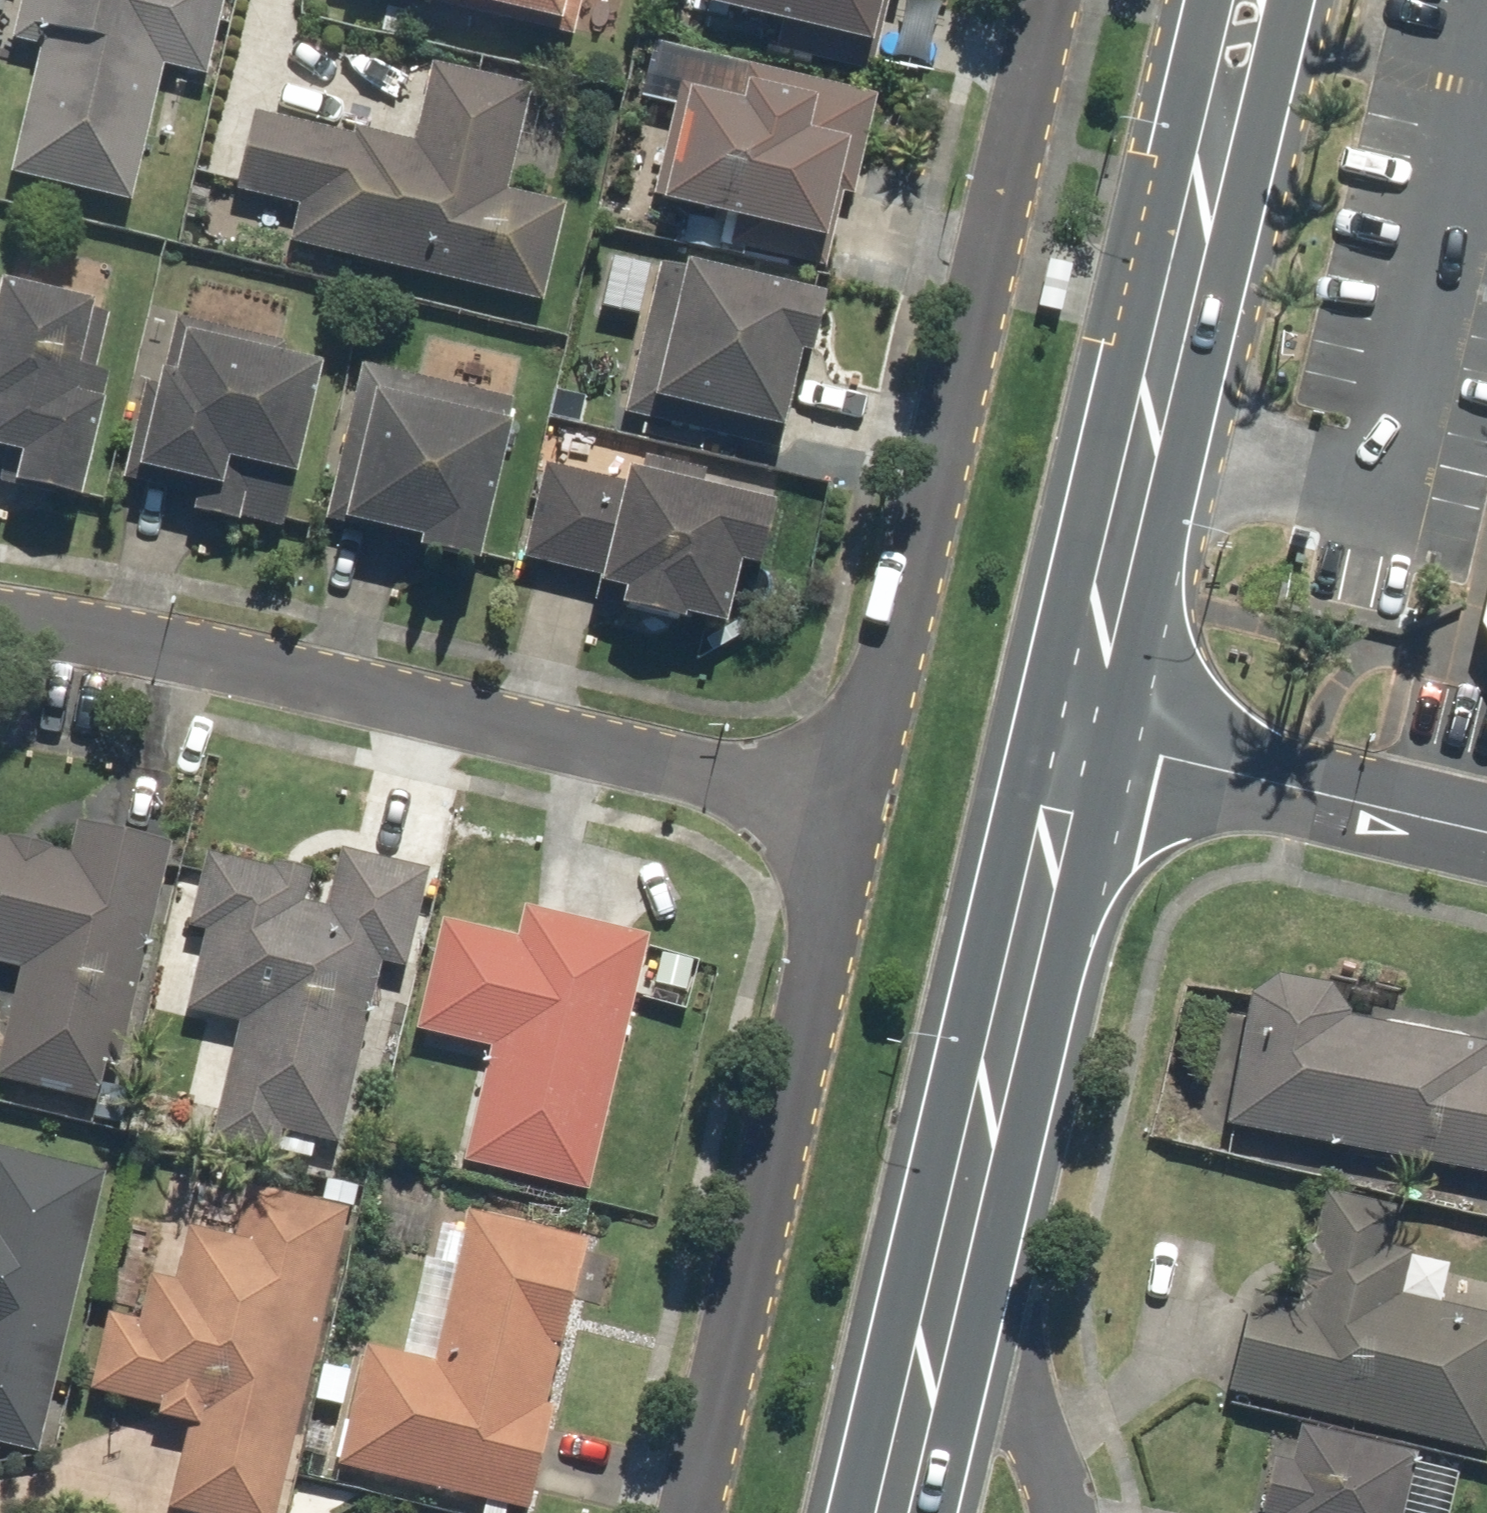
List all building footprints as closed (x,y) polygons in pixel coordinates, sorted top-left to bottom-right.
[(3,49),(30,54),(2,184),(131,212),(160,75),(203,84),(221,0),(14,0),(3,49)] [(568,46),(579,0),(369,0),(568,46)] [(897,0),(692,0),(687,22),(770,43),(766,58),(865,82),(884,5),(895,8),(897,0)] [(872,101),(663,52),(650,108),(666,112),(641,218),(724,238),(720,254),(830,280),(872,101)] [(285,250),(537,311),(561,210),(504,196),(529,95),(428,71),(408,156),(247,117),(227,197),(294,213),(285,250)] [(653,271),(616,423),(777,462),(814,310),(653,271)] [(68,518),(113,325),(0,299),(0,502),(68,518)] [(282,350),(166,324),(153,383),(139,380),(115,488),(188,504),(184,524),(273,544),(310,379),(277,372),(282,350)] [(510,408),(355,371),(317,534),(409,556),(406,568),(469,583),(510,408)] [(605,489),(536,473),(514,569),(587,586),(583,604),(608,610),(605,625),(671,640),(672,636),(711,645),(725,582),(747,587),(762,523),(711,511),(718,481),(612,457),(605,489)] [(163,848),(65,827),(59,857),(0,845),(0,972),(9,974),(0,1017),(0,1088),(89,1107),(97,1071),(113,1074),(163,848)] [(399,975),(422,874),(331,853),(318,910),(297,905),(304,877),(201,853),(182,933),(195,936),(176,1018),(226,1029),(199,1147),(269,1163),(275,1137),(332,1150),(374,969),(399,975)] [(453,1168),(581,1198),(642,939),(515,909),(507,941),(433,924),(407,1037),(480,1054),(453,1168)] [(1217,1133),(1486,1181),(1486,1075),(1480,1073),(1485,1047),(1340,1021),(1341,1015),(1323,990),(1269,980),(1242,997),(1217,1133)] [(33,1459),(98,1178),(0,1155),(0,1451),(33,1459)] [(341,1213),(239,1188),(226,1242),(177,1230),(164,1284),(140,1278),(129,1324),(99,1317),(79,1397),(150,1414),(148,1422),(179,1429),(159,1512),(269,1512),(341,1213)] [(1218,1397),(1478,1460),(1486,1425),(1486,1320),(1398,1298),(1408,1257),(1382,1251),(1391,1212),(1318,1194),(1303,1256),(1295,1254),(1282,1305),(1243,1296),(1218,1397)] [(330,1469),(512,1512),(520,1512),(587,1243),(460,1212),(423,1362),(360,1347),(330,1469)] [(1398,1465),(1279,1440),(1271,1475),(1251,1471),(1242,1512),(1388,1512),(1398,1465)]
